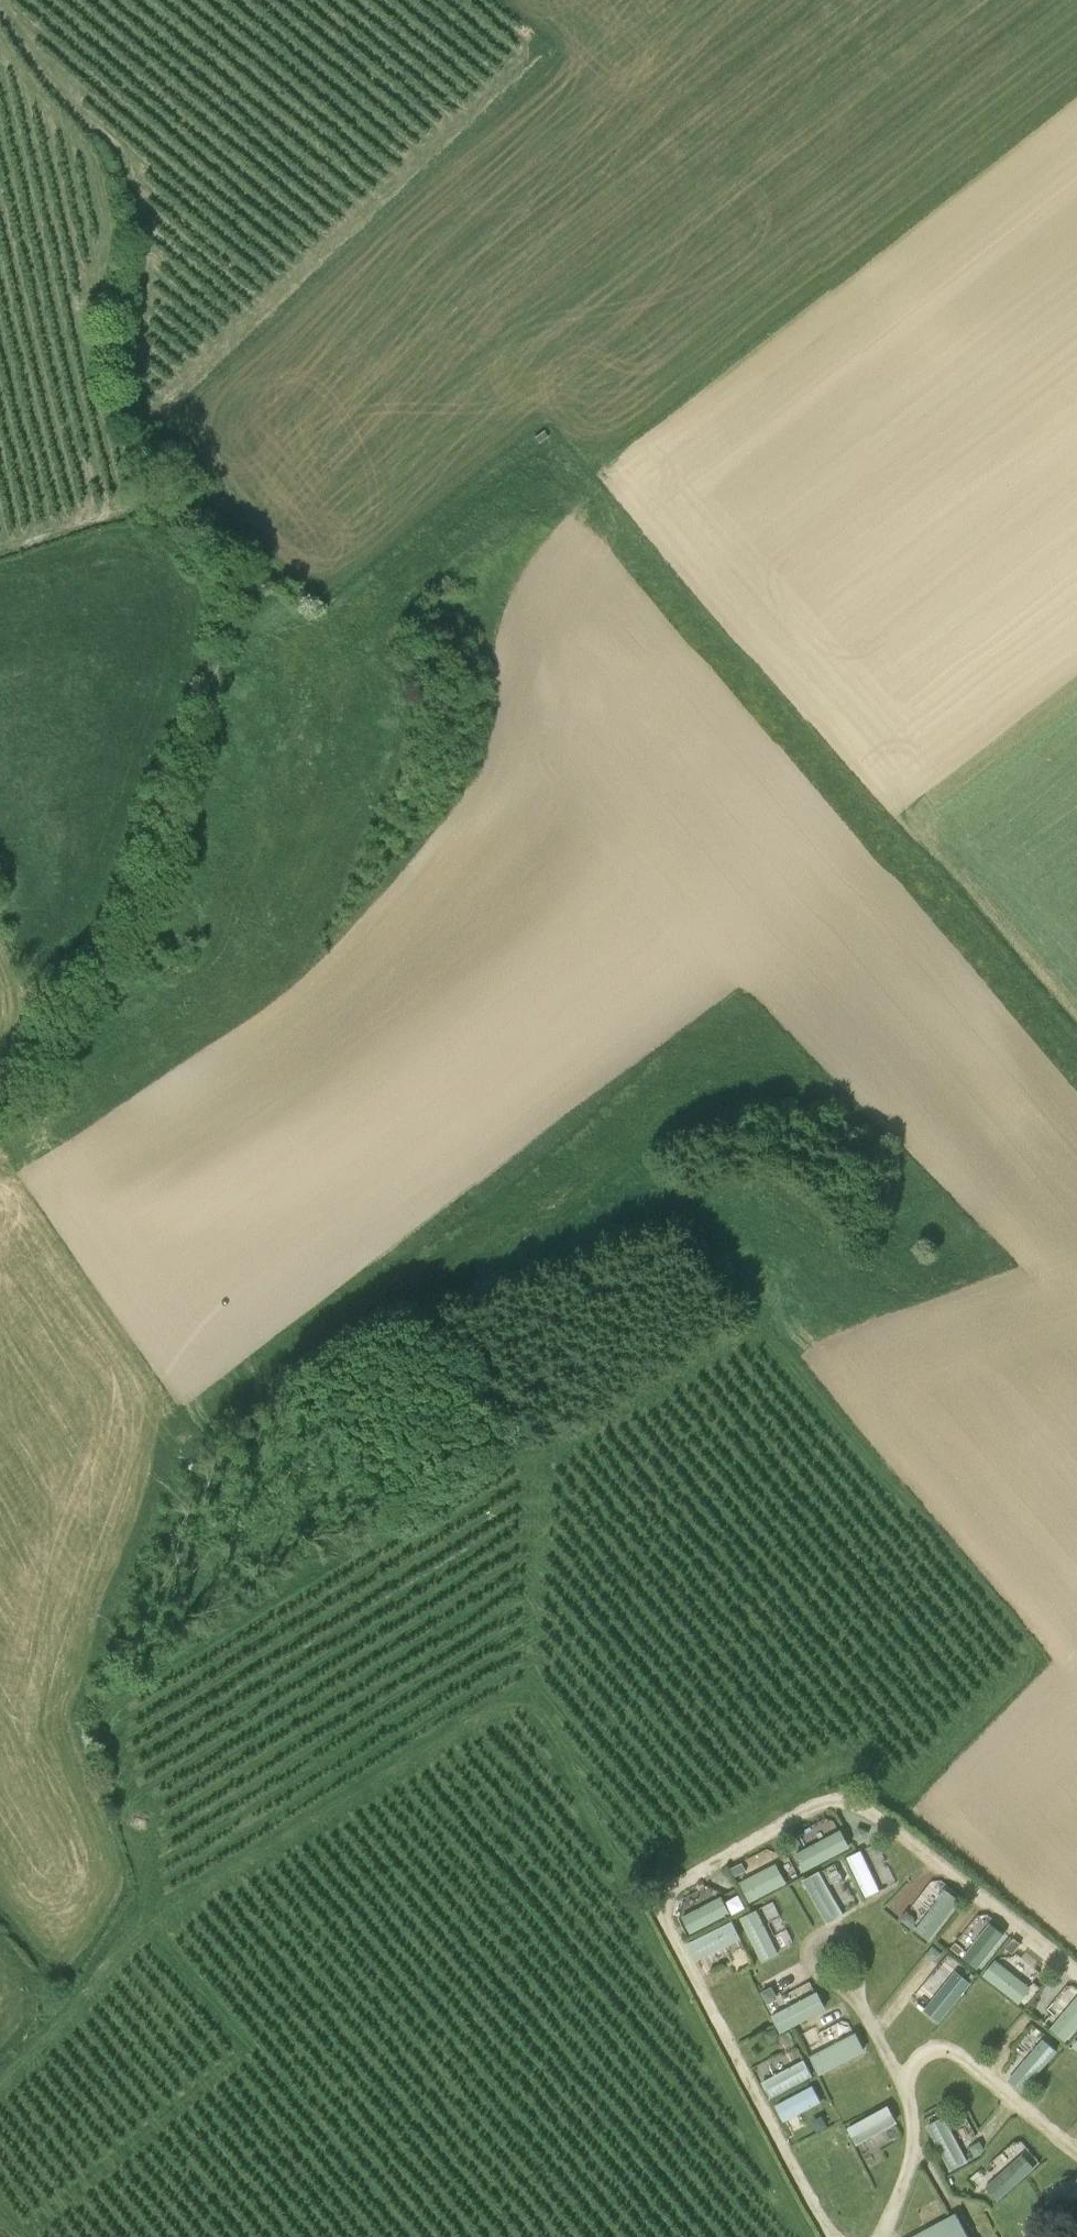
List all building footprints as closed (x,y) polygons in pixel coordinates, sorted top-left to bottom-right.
[(839,1831),(794,1855),(803,1874),(849,1849),(839,1831)] [(859,1852),(845,1858),(864,1899),(878,1892),(859,1852)] [(775,1865),(738,1884),(748,1904),(785,1885),(775,1865)] [(818,1872),(800,1882),(825,1926),(842,1917),(818,1872)] [(936,1902),(913,1932),(927,1943),(958,1903),(942,1891),(935,1901),(936,1902)] [(719,1898),(680,1919),(688,1936),(727,1915),(719,1898)] [(754,1910),(738,1920),(760,1964),(777,1956),(754,1910)] [(730,1923),(684,1946),(693,1964),(739,1941),(730,1923)] [(988,1925),(961,1959),(975,1971),(1003,1936),(988,1925)] [(994,1961),(982,1977),(1018,2005),(1030,1989),(994,1961)] [(954,1972),(922,2012),(937,2025),(970,1984),(954,1972)] [(816,1993),(770,2018),(779,2035),(825,2011),(816,1993)] [(1048,2031),(1064,2044),(1076,2029),(1076,1996),(1048,2031)] [(854,2034),(808,2058),(817,2077),(864,2053),(854,2034)] [(1041,2040),(1006,2082),(1021,2095),(1055,2053),(1041,2040)] [(802,2061),(760,2084),(768,2100),(811,2078),(802,2061)] [(810,2087),(773,2108),(782,2124),(819,2104),(810,2087)] [(886,2107),(846,2129),(855,2147),(896,2124),(886,2107)] [(943,2118),(925,2127),(949,2173),(967,2164),(943,2118)] [(1021,2156),(984,2189),(997,2204),(1034,2171),(1021,2156)] [(912,2236),(967,2236),(955,2214),(912,2236)] [(1066,2231),(1070,2236),(1076,2236),(1076,2225),(1066,2231)]
